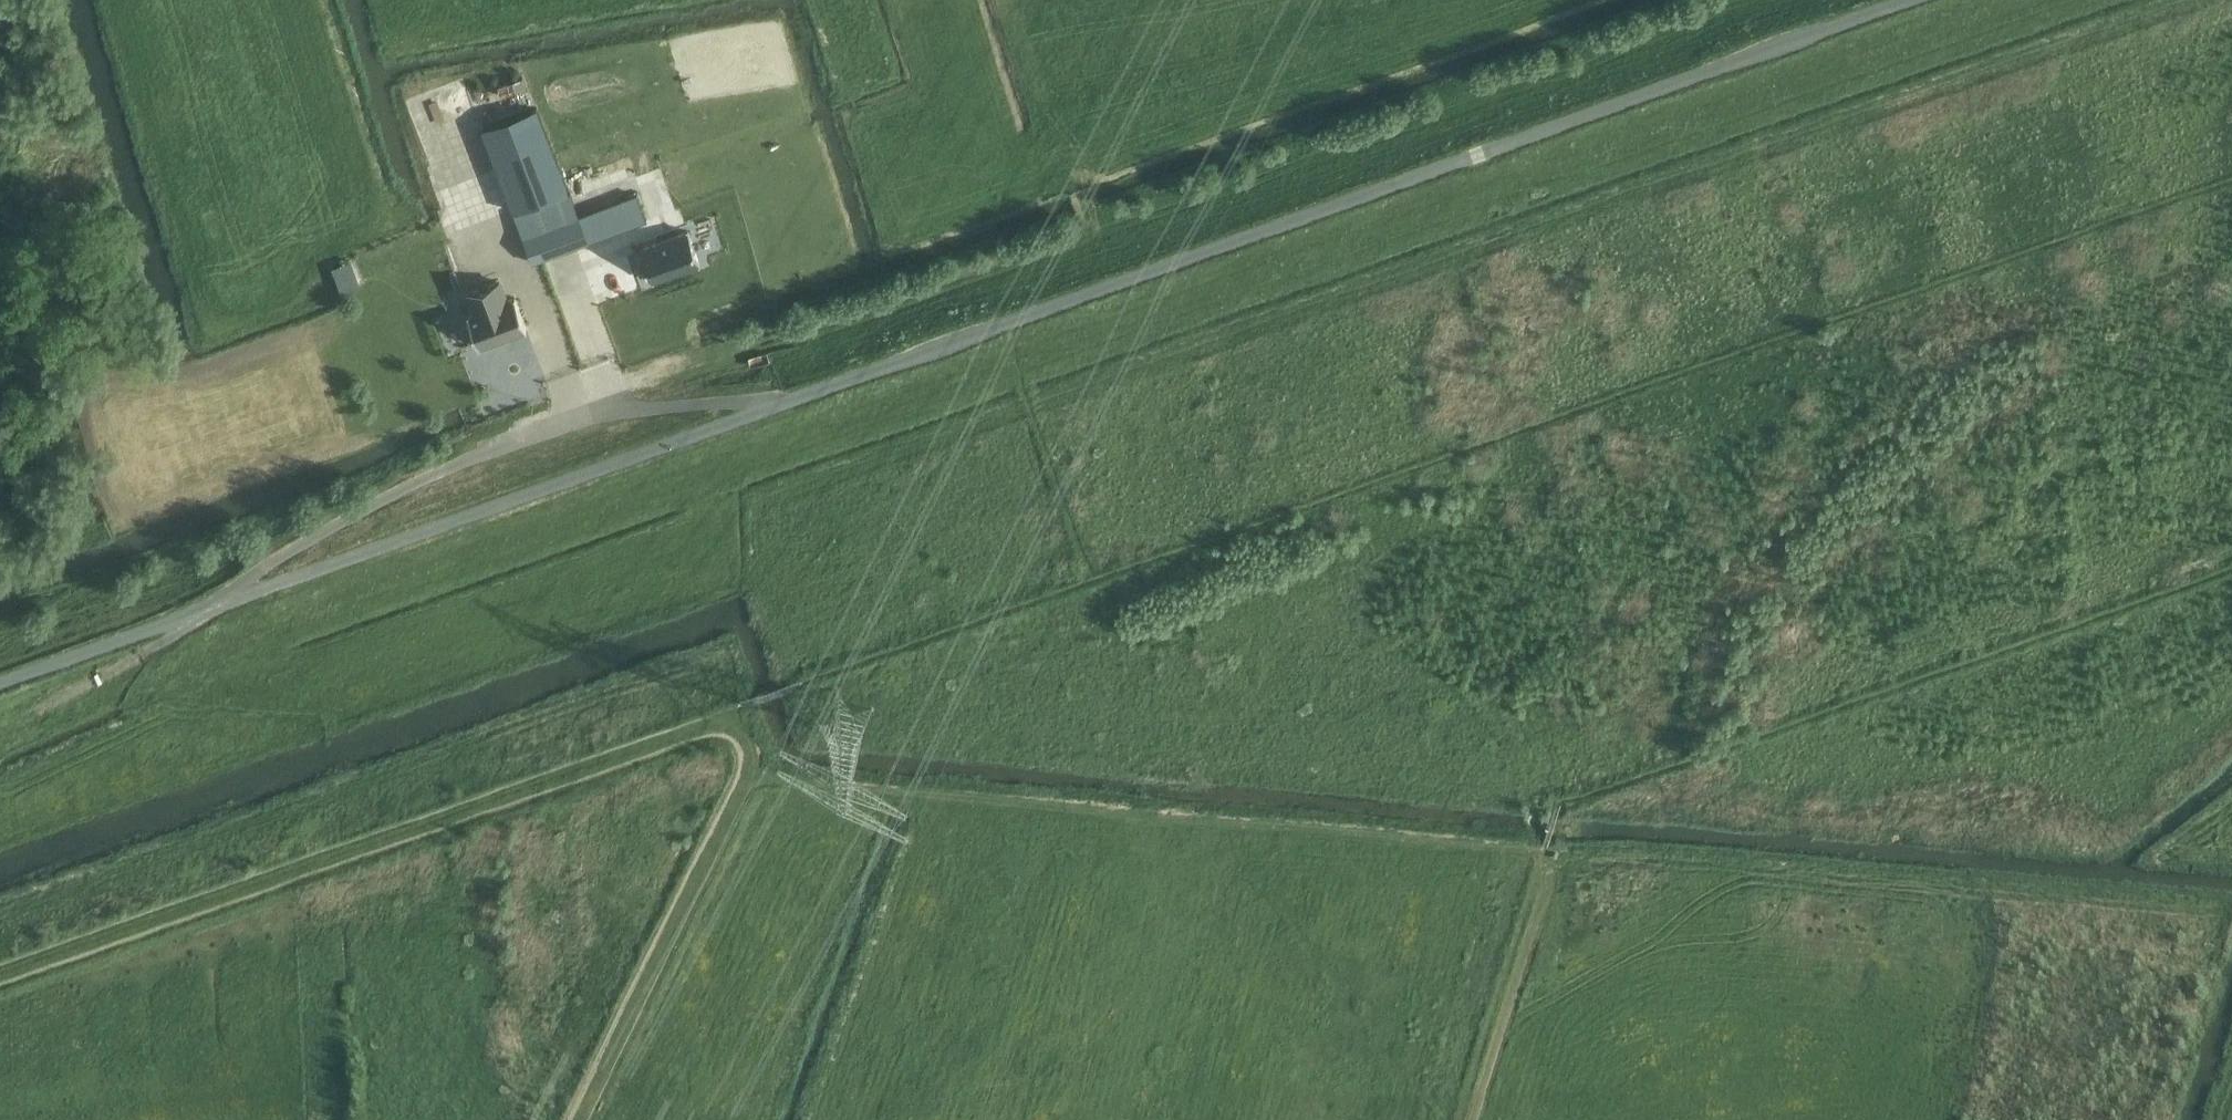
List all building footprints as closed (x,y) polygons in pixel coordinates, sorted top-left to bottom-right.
[(582,244),(647,220),(637,195),(579,217),(573,199),(570,194),(538,107),(481,128),(514,214),(533,263),(552,255),(563,251),(582,244)] [(654,281),(701,264),(689,231),(642,248),(654,281)] [(361,285),(352,260),(332,267),(341,292),(361,285)] [(499,282),(469,294),(476,313),(468,316),(479,347),(527,329),(515,298),(507,301),(499,282)]
